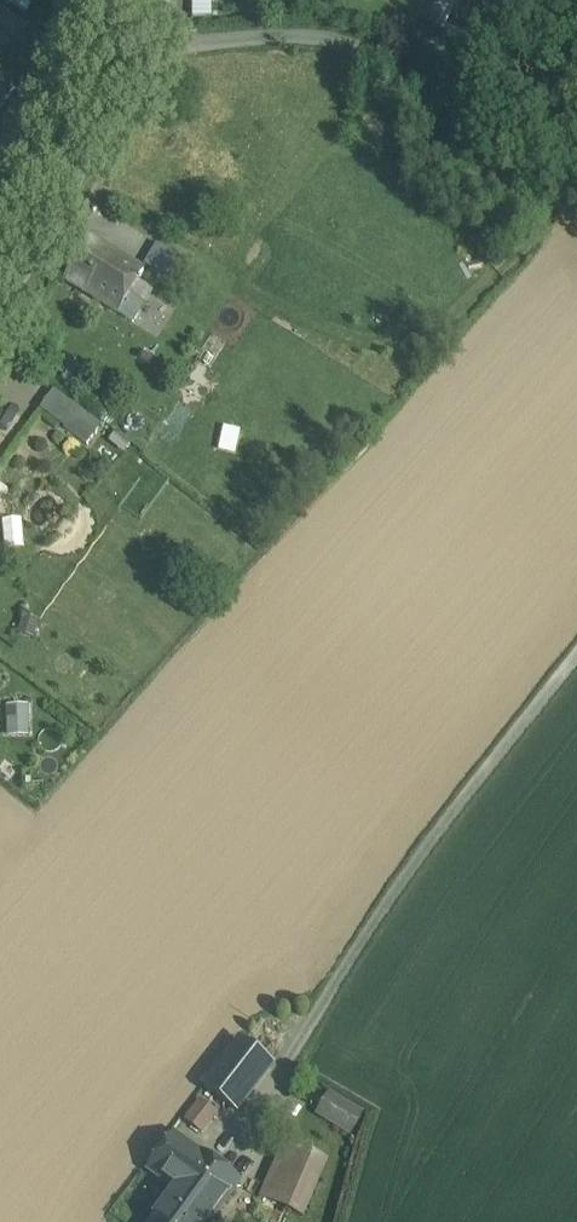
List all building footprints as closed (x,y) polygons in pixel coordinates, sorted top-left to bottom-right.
[(22,9),(27,0),(6,0),(22,9)] [(0,23),(0,111),(43,50),(2,20),(0,23)] [(144,270),(92,238),(66,280),(118,312),(129,295),(144,270)] [(146,305),(129,295),(118,312),(134,323),(146,305)] [(65,426),(81,406),(58,388),(42,409),(65,426)] [(104,423),(81,406),(65,426),(88,444),(104,423)] [(0,482),(0,500),(8,488),(0,482)] [(7,734),(29,733),(28,702),(6,703),(7,734)] [(241,1041),(205,1088),(236,1112),(273,1066),(241,1041)] [(326,1118),(337,1100),(328,1095),(318,1113),(326,1118)] [(363,1116),(337,1100),(326,1118),(352,1133),(363,1116)] [(201,1102),(186,1121),(202,1133),(217,1114),(201,1102)] [(175,1138),(151,1171),(177,1190),(153,1221),(210,1221),(238,1183),(175,1138)] [(284,1146),(263,1195),(291,1207),(312,1157),(284,1146)] [(312,1157),(291,1207),(304,1213),(325,1163),(312,1157)]
